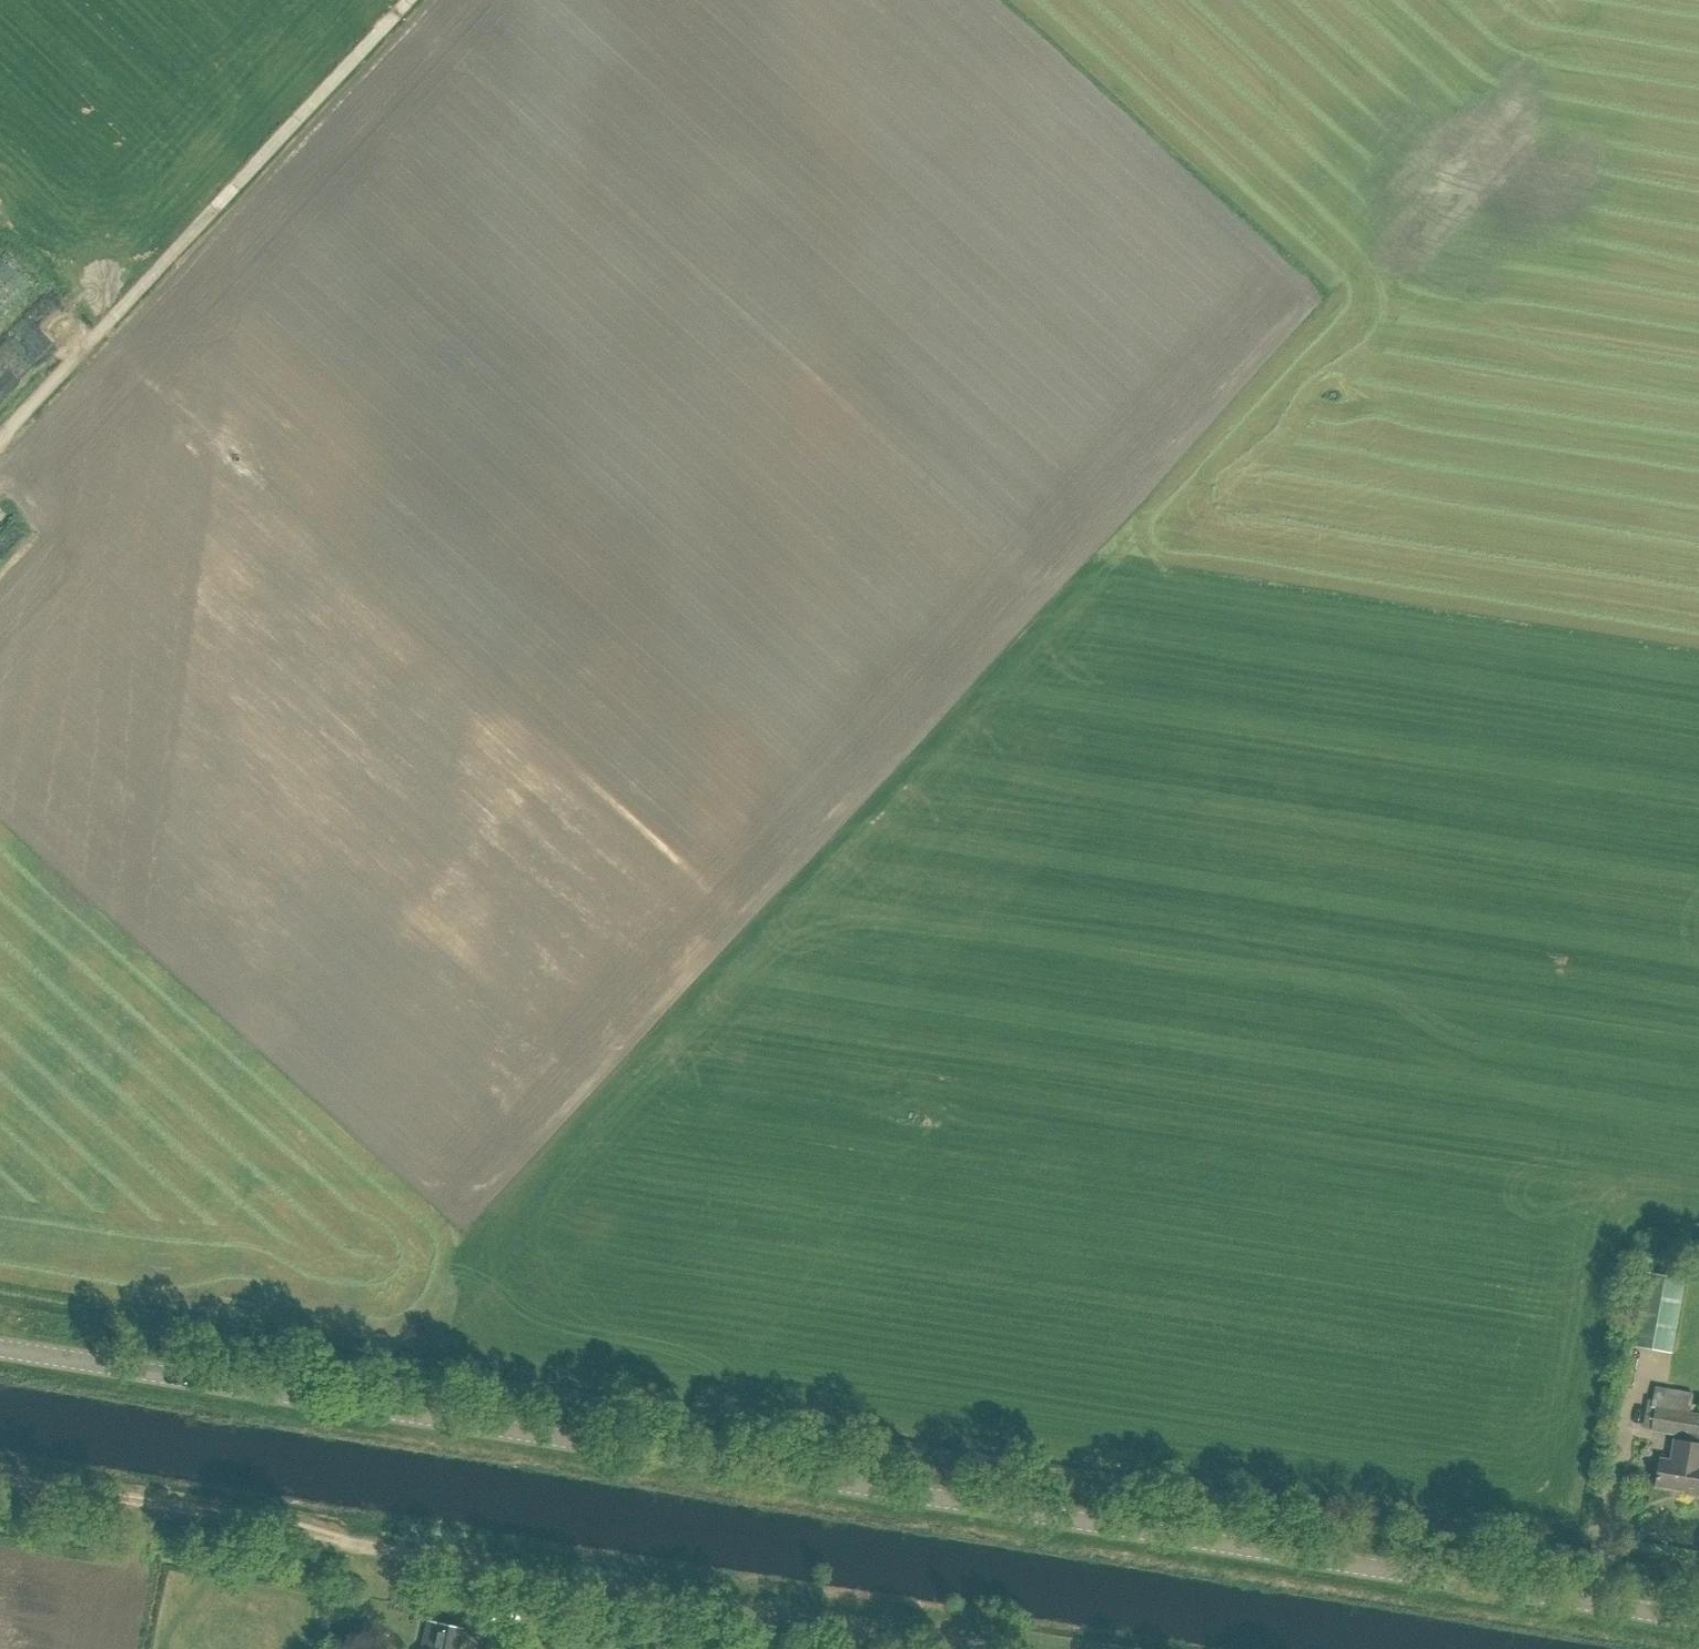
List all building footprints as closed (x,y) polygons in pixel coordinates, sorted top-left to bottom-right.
[(1674,1354),(1688,1280),(1647,1273),(1634,1347),(1674,1354)] [(1675,1440),(1672,1461),(1661,1459),(1657,1485),(1698,1492),(1698,1495),(1698,1444),(1698,1443),(1698,1414),(1690,1412),(1693,1393),(1665,1388),(1664,1393),(1654,1392),(1651,1407),(1656,1408),(1652,1429),(1690,1436),(1689,1443),(1675,1440)] [(464,1629),(429,1621),(423,1648),(460,1648),(464,1629)]
